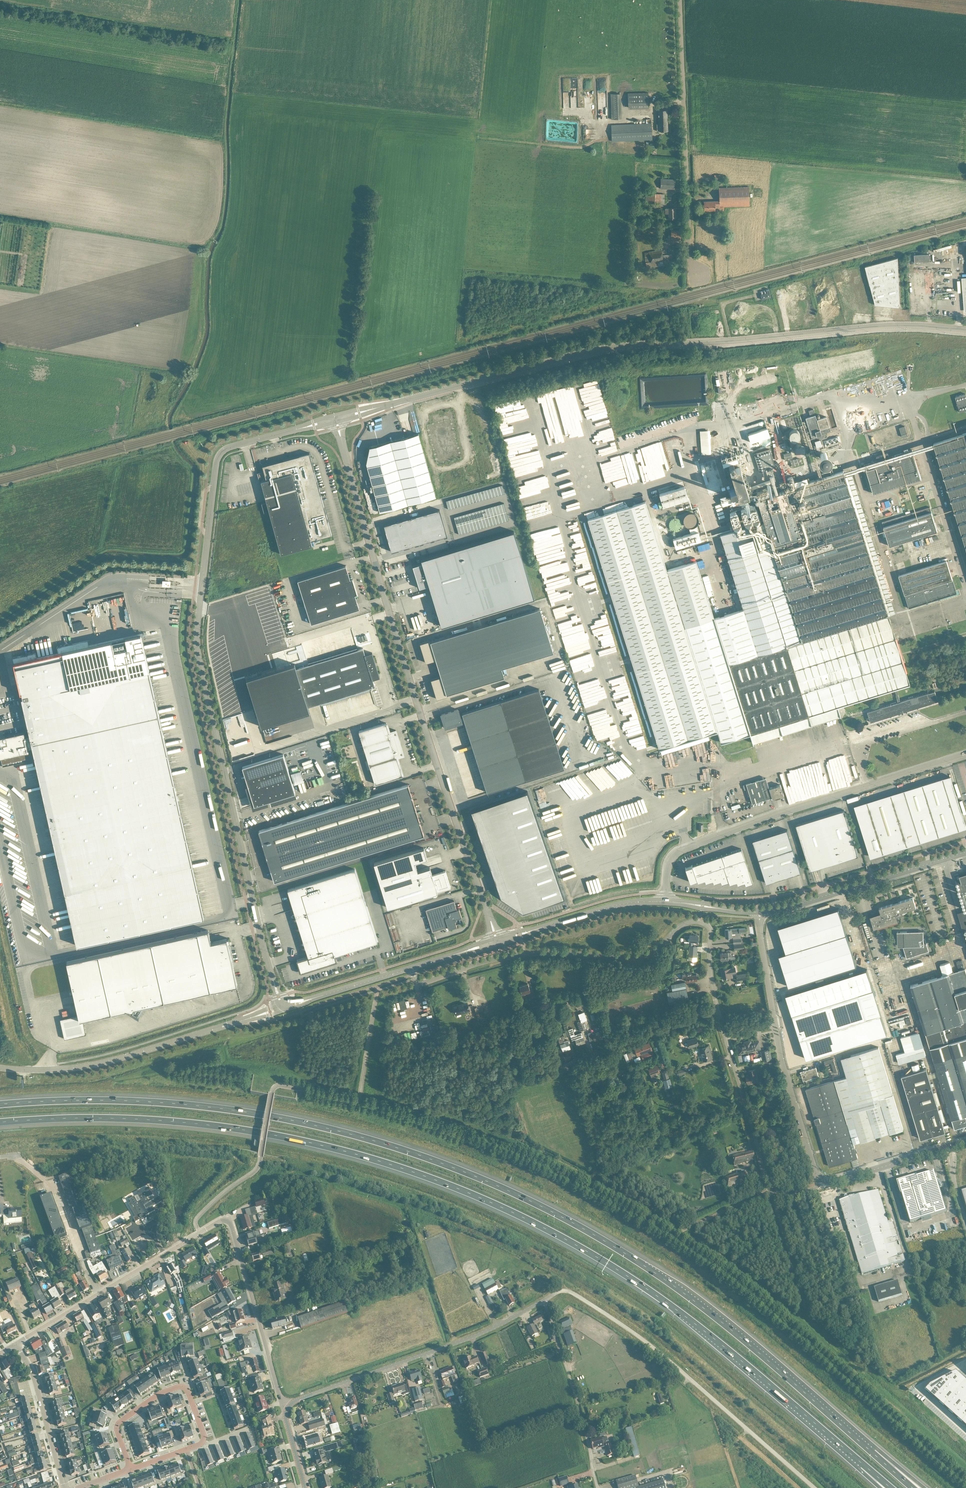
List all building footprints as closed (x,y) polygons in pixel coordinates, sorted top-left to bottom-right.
[(628,93),(629,108),(649,108),(648,92),(628,93)] [(621,93),(611,94),(611,119),(622,119),(621,93)] [(667,110),(658,110),(659,124),(657,124),(657,131),(668,131),(667,110)] [(611,125),(612,141),(652,140),(651,119),(646,119),(646,123),(611,125)] [(675,189),(675,180),(661,179),(661,188),(675,189)] [(704,211),(724,210),(723,207),(750,206),(749,186),(719,188),(719,201),(704,201),(704,211)] [(665,194),(646,194),(645,203),(665,203),(665,194)] [(675,208),(665,208),(665,213),(669,213),(669,218),(676,218),(675,208)] [(672,230),(671,239),(680,239),(681,230),(672,230)] [(644,253),(646,267),(672,264),(671,254),(662,255),(662,251),(644,253)] [(930,261),(929,254),(914,255),(915,262),(930,261)] [(897,257),(865,266),(866,268),(875,304),(875,305),(900,307),(897,257)] [(769,289),(766,289),(767,293),(761,295),(762,299),(771,297),(769,289)] [(955,397),(960,412),(965,410),(965,394),(955,397)] [(813,436),(816,446),(822,444),(820,439),(827,436),(826,432),(831,431),(826,416),(817,419),(813,409),(808,410),(810,416),(805,418),(811,437),(813,436)] [(905,426),(899,428),(902,437),(908,435),(905,426)] [(712,428),(702,428),(703,451),(713,451),(712,428)] [(793,428),(792,438),(803,439),(805,429),(793,428)] [(436,497),(418,433),(370,447),(366,463),(380,512),(436,497)] [(965,547),(965,433),(934,443),(965,547)] [(809,450),(804,443),(798,448),(803,455),(809,450)] [(775,467),(769,449),(754,454),(760,471),(775,467)] [(864,464),(873,493),(921,478),(912,449),(889,457),(888,453),(877,456),(878,460),(875,461),(864,464)] [(266,479),(261,481),(281,554),(312,545),(311,540),(332,534),(310,452),(283,460),(284,462),(279,463),(278,461),(262,465),(266,479)] [(737,491),(738,497),(748,494),(737,457),(722,462),(727,478),(732,476),(735,486),(729,488),(731,493),(737,491)] [(750,474),(747,464),(742,466),(744,476),(750,474)] [(588,519),(659,749),(717,731),(721,742),(750,733),(753,743),(841,715),(838,706),(909,684),(843,471),(795,486),(792,476),(787,478),(789,484),(784,485),(785,489),(756,498),(763,521),(720,534),(729,563),(725,564),(729,576),(733,575),(743,609),(714,618),(696,561),(667,570),(645,501),(588,519)] [(866,510),(857,473),(851,474),(856,493),(857,493),(862,511),(866,510)] [(688,498),(684,486),(659,494),(663,506),(688,498)] [(740,509),(745,524),(759,520),(754,504),(740,509)] [(930,507),(882,522),(890,546),(938,531),(930,507)] [(729,511),(734,528),(741,526),(736,509),(729,511)] [(447,536),(440,510),(384,525),(392,552),(447,536)] [(0,737),(0,759),(1,759),(3,767),(32,761),(29,748),(33,747),(35,756),(77,945),(204,917),(115,520),(0,546),(0,599),(30,734),(26,735),(25,732),(0,737)] [(429,585),(442,626),(534,598),(514,531),(421,559),(422,563),(413,566),(419,588),(429,585)] [(673,539),(676,548),(701,540),(698,531),(673,539)] [(947,560),(899,575),(909,608),(957,593),(947,560)] [(345,565),(298,580),(311,624),(359,609),(355,594),(357,594),(352,579),(350,580),(346,565),(345,565)] [(441,676),(431,679),(437,699),(447,695),(447,694),(504,677),(501,668),(553,652),(540,608),(431,641),(430,640),(420,643),(426,662),(436,659),(441,676)] [(373,657),(374,657),(372,652),(365,654),(363,648),(296,668),(295,663),(285,666),(285,667),(256,676),(246,678),(249,688),(250,688),(259,717),(261,727),(271,724),(300,714),(300,715),(310,712),(308,707),(375,686),(373,679),(380,677),(378,672),(373,657)] [(458,709),(441,714),(442,718),(443,718),(444,720),(442,721),(443,721),(445,727),(462,722),(462,721),(464,720),(487,792),(564,768),(539,689),(462,713),(463,716),(460,717),(458,709)] [(938,701),(935,691),(868,712),(871,722),(938,701)] [(396,730),(389,732),(386,723),(384,723),(359,731),(375,784),(401,776),(402,775),(396,757),(403,754),(396,730)] [(283,754),(242,766),(251,795),(261,792),(264,802),(295,792),(283,754)] [(780,784),(769,787),(766,777),(758,780),(743,785),(744,790),(748,788),(752,803),(772,797),(772,798),(783,794),(780,784)] [(896,848),(907,845),(907,844),(957,828),(950,804),(959,802),(951,778),(951,777),(950,777),(951,778),(892,796),(891,795),(867,803),(867,804),(855,807),(870,856),(870,855),(882,852),(883,853),(894,849),(893,848),(896,847),(896,848)] [(259,830),(258,830),(262,842),(263,844),(266,856),(267,856),(267,858),(271,870),(274,881),(286,878),(423,835),(424,835),(420,823),(419,821),(420,821),(416,810),(416,809),(412,798),(412,796),(408,784),(259,830)] [(564,897),(527,791),(480,807),(504,878),(503,879),(511,903),(520,900),(524,911),(554,900),(554,901),(564,897)] [(796,825),(806,858),(821,853),(824,865),(837,861),(837,862),(839,861),(838,860),(843,859),(843,860),(845,859),(844,859),(857,855),(857,856),(858,855),(844,810),(843,810),(843,811),(798,825),(797,824),(796,825)] [(788,829),(786,830),(787,830),(754,841),(754,840),(753,840),(767,883),(768,883),(767,882),(800,872),(800,873),(801,872),(788,829)] [(374,863),(388,907),(438,892),(437,891),(451,887),(445,870),(432,874),(430,867),(418,871),(415,861),(427,858),(424,847),(374,863)] [(753,883),(741,849),(685,867),(690,882),(697,879),(698,882),(705,880),(706,883),(713,880),(714,883),(721,881),(722,884),(729,881),(730,884),(737,882),(738,885),(745,882),(746,885),(753,883)] [(288,890),(291,900),(293,899),(311,956),(297,960),(300,968),(301,968),(305,970),(304,970),(305,971),(337,961),(335,955),(378,942),(355,869),(288,890)] [(874,928),(898,921),(897,916),(903,914),(902,912),(916,907),(913,897),(879,908),(880,913),(870,916),(874,928)] [(459,917),(462,917),(459,908),(457,909),(456,905),(427,914),(433,931),(448,926),(449,929),(457,926),(456,924),(461,922),(459,917)] [(847,934),(839,908),(778,927),(786,953),(779,955),(789,987),(857,966),(847,934)] [(731,937),(731,933),(746,932),(745,928),(725,929),(725,937),(728,937),(729,937),(731,937)] [(162,1004),(164,1001),(168,1003),(170,1000),(173,1002),(175,999),(178,1001),(180,998),(183,1000),(185,996),(189,998),(191,995),(237,985),(229,947),(228,946),(227,943),(230,942),(229,938),(211,942),(208,930),(67,961),(79,1015),(60,1019),(65,1039),(86,1034),(86,1033),(85,1030),(84,1026),(83,1022),(85,1019),(89,1021),(91,1018),(94,1020),(96,1016),(99,1018),(101,1015),(104,1017),(106,1014),(110,1016),(112,1013),(115,1015),(117,1012),(120,1014),(122,1010),(125,1013),(127,1009),(139,1017),(139,1016),(137,1015),(141,1009),(141,1006),(143,1005),(143,1006),(147,1008),(149,1005),(152,1007),(154,1003),(157,1005),(159,1002),(162,1004)] [(903,932),(904,946),(903,946),(906,958),(921,954),(921,953),(920,953),(927,951),(926,945),(927,945),(925,938),(924,938),(923,939),(923,931),(903,932)] [(684,935),(684,941),(689,941),(689,945),(688,959),(696,960),(697,946),(692,946),(693,941),(697,942),(698,935),(689,935),(689,936),(684,935)] [(930,1048),(930,1047),(965,1036),(965,971),(965,968),(962,960),(956,962),(959,970),(911,985),(925,1033),(930,1048)] [(730,973),(731,973),(736,972),(735,967),(722,969),(723,978),(732,977),(732,976),(730,976),(730,973)] [(867,969),(786,994),(792,1015),(793,1015),(806,1059),(887,1033),(881,1014),(867,969)] [(691,971),(681,973),(682,978),(686,977),(686,981),(692,980),(697,979),(696,974),(692,974),(691,971)] [(686,987),(685,982),(671,984),(672,990),(686,987)] [(522,993),(530,991),(528,983),(519,986),(522,993)] [(689,1000),(686,988),(667,992),(669,1004),(689,1000)] [(390,1002),(392,1011),(398,1009),(398,1008),(401,1007),(399,1001),(396,1002),(396,1000),(390,1002)] [(454,1006),(456,1014),(456,1012),(460,1011),(460,1012),(469,1009),(467,1002),(462,1004),(458,1005),(454,1006)] [(583,1029),(584,1029),(584,1030),(587,1028),(585,1021),(587,1020),(584,1012),(578,1014),(581,1022),(583,1029)] [(608,1037),(605,1027),(601,1028),(602,1031),(593,1034),(592,1032),(588,1033),(588,1035),(590,1041),(603,1036),(604,1038),(608,1037)] [(569,1029),(571,1036),(573,1041),(575,1040),(577,1045),(585,1042),(582,1032),(575,1034),(573,1028),(569,1029)] [(919,1032),(901,1037),(905,1052),(923,1046),(924,1046),(919,1032)] [(570,1047),(568,1041),(565,1042),(562,1036),(558,1037),(561,1046),(562,1051),(566,1050),(566,1049),(570,1047)] [(944,1043),(930,1047),(930,1048),(933,1056),(933,1058),(932,1059),(933,1062),(934,1061),(954,1128),(960,1127),(965,1125),(965,1036),(944,1043)] [(687,1040),(689,1047),(699,1044),(696,1037),(687,1040)] [(739,1053),(761,1049),(759,1041),(754,1042),(752,1043),(752,1042),(751,1043),(751,1040),(744,1042),(745,1044),(738,1045),(739,1053)] [(634,1048),(637,1055),(642,1053),(643,1055),(645,1055),(645,1052),(652,1050),(651,1047),(649,1042),(634,1048)] [(708,1045),(699,1048),(703,1060),(712,1058),(711,1053),(710,1053),(709,1050),(710,1050),(708,1045)] [(905,1052),(896,1054),(897,1058),(899,1063),(926,1055),(924,1050),(923,1046),(923,1047),(923,1046),(905,1052)] [(847,1076),(834,1080),(847,1122),(854,1120),(856,1128),(861,1142),(875,1138),(875,1137),(890,1132),(890,1133),(903,1129),(893,1094),(893,1093),(893,1094),(879,1048),(878,1047),(851,1055),(851,1058),(842,1060),(847,1076)] [(762,1053),(763,1060),(771,1058),(770,1049),(764,1050),(764,1053),(762,1053)] [(831,1063),(834,1072),(837,1071),(833,1058),(824,1061),(825,1065),(831,1063)] [(659,1072),(658,1068),(659,1068),(658,1066),(657,1065),(653,1066),(653,1067),(649,1069),(652,1077),(653,1080),(658,1078),(656,1073),(659,1072)] [(816,1067),(805,1070),(805,1071),(801,1073),(803,1081),(819,1076),(816,1067)] [(945,1131),(932,1087),(926,1068),(901,1075),(920,1139),(945,1131)] [(748,1083),(759,1080),(757,1072),(756,1069),(749,1070),(750,1074),(746,1075),(748,1083)] [(834,1080),(806,1089),(821,1138),(824,1149),(822,1149),(823,1152),(825,1151),(829,1166),(844,1162),(858,1157),(856,1152),(857,1151),(857,1150),(856,1149),(855,1148),(850,1133),(851,1133),(850,1133),(847,1122),(834,1080)] [(716,1127),(711,1129),(716,1142),(721,1141),(720,1138),(720,1137),(720,1136),(719,1136),(718,1133),(724,1131),(724,1130),(723,1126),(717,1128),(716,1127)] [(745,1153),(733,1156),(735,1165),(756,1160),(753,1151),(745,1154),(745,1153)] [(916,1175),(901,1180),(902,1181),(898,1182),(899,1183),(897,1183),(901,1194),(902,1194),(910,1222),(947,1211),(935,1171),(917,1176),(916,1175)] [(724,1178),(728,1189),(750,1182),(747,1174),(746,1175),(745,1172),(724,1178)] [(71,1210),(84,1205),(73,1173),(59,1177),(71,1210)] [(131,1203),(128,1204),(130,1208),(133,1207),(137,1215),(133,1218),(136,1222),(141,1219),(142,1221),(146,1219),(145,1216),(148,1214),(154,1211),(147,1198),(153,1195),(151,1192),(150,1190),(148,1187),(141,1191),(140,1190),(136,1193),(140,1200),(138,1202),(135,1196),(129,1200),(131,1203)] [(858,1195),(857,1195),(857,1196),(857,1197),(854,1197),(853,1196),(840,1200),(862,1273),(905,1260),(894,1222),(889,1223),(879,1190),(877,1190),(877,1189),(858,1195)] [(112,1193),(116,1202),(120,1200),(116,1191),(112,1193)] [(55,1202),(52,1195),(40,1199),(43,1206),(55,1202)] [(263,1199),(255,1201),(257,1207),(256,1207),(258,1214),(267,1211),(265,1205),(263,1199)] [(57,1208),(55,1202),(43,1206),(45,1213),(57,1208)] [(4,1224),(22,1222),(20,1208),(15,1209),(15,1210),(8,1210),(8,1209),(8,1210),(7,1210),(7,1209),(7,1208),(6,1207),(5,1207),(3,1207),(3,1206),(0,1206),(0,1216),(3,1215),(4,1224)] [(87,1213),(84,1206),(72,1211),(74,1217),(87,1213)] [(247,1215),(240,1217),(242,1224),(243,1224),(245,1229),(248,1229),(249,1229),(249,1228),(253,1227),(249,1216),(253,1215),(258,1214),(256,1207),(245,1210),(247,1215)] [(60,1215),(57,1208),(45,1213),(47,1220),(60,1215)] [(89,1220),(87,1213),(74,1217),(77,1224),(89,1220)] [(62,1222),(60,1215),(47,1220),(50,1226),(62,1222)] [(269,1229),(286,1223),(284,1217),(267,1223),(269,1229)] [(92,1227),(89,1220),(77,1224),(79,1231),(82,1230),(92,1227)] [(65,1229),(62,1222),(50,1226),(52,1233),(65,1229)] [(86,1252),(85,1253),(87,1260),(102,1255),(100,1250),(92,1227),(82,1230),(90,1250),(86,1252)] [(113,1231),(114,1234),(117,1242),(121,1240),(117,1232),(122,1231),(120,1228),(113,1231)] [(67,1236),(65,1229),(52,1233),(55,1240),(67,1236)] [(259,1230),(245,1234),(247,1239),(249,1246),(253,1245),(257,1243),(256,1240),(261,1238),(260,1235),(259,1230)] [(215,1235),(203,1241),(208,1248),(219,1241),(220,1241),(220,1240),(219,1238),(218,1238),(217,1238),(215,1235)] [(125,1239),(119,1242),(122,1247),(126,1244),(127,1247),(130,1245),(129,1243),(126,1238),(125,1239)] [(108,1255),(104,1257),(106,1262),(107,1262),(110,1270),(115,1269),(116,1269),(116,1268),(117,1268),(118,1268),(122,1266),(114,1245),(109,1246),(114,1258),(110,1260),(108,1255)] [(186,1253),(185,1252),(182,1254),(186,1261),(197,1255),(193,1248),(187,1251),(188,1252),(186,1253)] [(263,1257),(273,1254),(272,1248),(262,1251),(263,1257)] [(128,1249),(122,1252),(128,1262),(133,1259),(128,1249)] [(27,1255),(33,1269),(39,1267),(32,1252),(27,1255)] [(251,1255),(253,1261),(261,1259),(259,1253),(251,1255)] [(89,1261),(87,1262),(90,1269),(93,1275),(96,1273),(101,1282),(108,1277),(105,1273),(108,1271),(102,1262),(93,1267),(89,1261)] [(169,1266),(167,1268),(169,1272),(171,1275),(173,1274),(176,1278),(174,1279),(177,1283),(178,1289),(179,1289),(180,1294),(184,1293),(183,1288),(181,1280),(179,1277),(180,1276),(178,1274),(180,1272),(178,1266),(175,1268),(172,1264),(172,1265),(171,1264),(169,1265),(169,1266)] [(79,1272),(76,1274),(78,1278),(77,1278),(81,1284),(80,1285),(84,1292),(89,1288),(88,1286),(87,1285),(82,1275),(83,1274),(80,1266),(77,1267),(79,1272)] [(58,1275),(64,1273),(65,1272),(67,1277),(69,1276),(71,1275),(66,1267),(57,1272),(58,1275)] [(228,1286),(227,1285),(229,1284),(226,1278),(224,1280),(222,1277),(223,1277),(220,1272),(217,1274),(216,1274),(215,1274),(216,1275),(214,1276),(221,1289),(223,1288),(228,1286)] [(80,1284),(74,1275),(71,1277),(76,1286),(80,1284)] [(146,1282),(150,1289),(152,1293),(165,1285),(159,1275),(155,1277),(156,1279),(151,1281),(150,1280),(146,1282)] [(5,1283),(7,1287),(9,1292),(21,1287),(17,1278),(5,1283)] [(902,1294),(898,1280),(875,1287),(879,1301),(902,1294)] [(282,1282),(272,1284),(275,1293),(274,1294),(276,1302),(279,1301),(280,1301),(280,1300),(286,1299),(283,1290),(284,1289),(282,1282)] [(495,1283),(485,1289),(488,1295),(498,1289),(495,1283)] [(58,1284),(55,1286),(55,1287),(58,1293),(61,1297),(66,1294),(63,1289),(61,1290),(58,1284)] [(135,1289),(131,1291),(136,1300),(143,1296),(143,1295),(146,1293),(142,1286),(136,1289),(135,1289)] [(49,1290),(48,1291),(53,1298),(54,1298),(55,1300),(51,1303),(53,1305),(55,1309),(62,1305),(58,1299),(61,1297),(58,1293),(55,1287),(49,1290)] [(72,1288),(65,1293),(69,1300),(77,1296),(72,1288)] [(231,1304),(232,1303),(236,1301),(236,1300),(235,1301),(232,1295),(229,1288),(221,1293),(228,1305),(231,1303),(231,1304)] [(505,1299),(507,1301),(509,1306),(514,1303),(509,1292),(506,1288),(500,1292),(504,1300),(505,1299)] [(120,1289),(114,1293),(116,1297),(118,1300),(121,1299),(125,1304),(128,1302),(126,1296),(124,1297),(122,1293),(120,1289)] [(37,1291),(33,1293),(37,1302),(40,1300),(44,1307),(43,1308),(44,1310),(47,1314),(53,1310),(50,1306),(49,1304),(40,1290),(37,1291)] [(489,1295),(485,1297),(490,1305),(493,1303),(489,1295)] [(111,1304),(107,1297),(99,1302),(103,1309),(103,1311),(107,1319),(111,1316),(107,1310),(109,1309),(107,1307),(111,1304)] [(119,1312),(123,1310),(117,1301),(114,1303),(119,1312)] [(299,1306),(297,1301),(290,1303),(292,1309),(299,1306)] [(169,1302),(167,1306),(177,1311),(174,1306),(175,1305),(172,1304),(169,1302)] [(343,1302),(302,1316),(298,1318),(301,1328),(347,1312),(343,1302)] [(35,1311),(31,1313),(34,1319),(41,1315),(33,1303),(28,1306),(30,1308),(32,1307),(35,1311)] [(92,1305),(87,1308),(90,1313),(95,1322),(102,1318),(102,1317),(99,1313),(95,1306),(93,1307),(92,1305)] [(227,1306),(220,1309),(219,1306),(208,1311),(212,1318),(228,1309),(227,1306)] [(241,1309),(233,1312),(236,1323),(245,1321),(241,1309)] [(84,1311),(74,1317),(77,1322),(81,1320),(82,1322),(83,1322),(89,1331),(91,1330),(91,1331),(93,1330),(89,1324),(91,1322),(84,1311)] [(540,1332),(544,1330),(540,1322),(545,1320),(542,1314),(532,1320),(534,1324),(535,1325),(536,1324),(540,1332)] [(0,1328),(3,1334),(6,1332),(8,1334),(17,1330),(14,1325),(12,1321),(4,1325),(2,1323),(3,1322),(0,1315),(0,1328)] [(573,1324),(572,1322),(570,1317),(559,1322),(561,1329),(566,1328),(573,1324)] [(271,1322),(273,1329),(286,1325),(284,1318),(278,1320),(277,1319),(276,1320),(271,1322)] [(56,1331),(57,1330),(59,1334),(69,1328),(65,1321),(55,1328),(56,1330),(56,1331)] [(91,1325),(95,1333),(98,1339),(102,1336),(95,1323),(91,1325)] [(533,1324),(527,1328),(531,1336),(538,1333),(536,1329),(533,1324)] [(114,1332),(110,1333),(114,1348),(124,1345),(118,1325),(112,1326),(114,1332)] [(223,1334),(219,1335),(221,1340),(223,1339),(224,1342),(232,1340),(234,1339),(235,1339),(235,1338),(235,1337),(234,1331),(232,1332),(232,1331),(223,1334)] [(55,1355),(49,1346),(49,1344),(51,1342),(54,1346),(55,1349),(54,1350),(56,1354),(60,1351),(59,1348),(50,1333),(45,1337),(46,1340),(42,1342),(44,1347),(46,1352),(47,1356),(48,1359),(55,1355)] [(239,1347),(240,1352),(242,1351),(252,1348),(250,1343),(249,1344),(247,1336),(238,1338),(238,1339),(240,1346),(239,1347)] [(35,1350),(38,1348),(42,1345),(38,1338),(30,1343),(35,1350)] [(68,1347),(64,1348),(62,1342),(58,1343),(64,1358),(71,1355),(68,1347)] [(182,1345),(181,1346),(182,1357),(187,1356),(187,1357),(188,1357),(189,1356),(193,1356),(193,1347),(192,1344),(187,1344),(184,1344),(182,1344),(182,1345)] [(116,1351),(118,1355),(122,1354),(123,1357),(127,1356),(124,1348),(116,1351)] [(481,1355),(485,1367),(490,1365),(485,1353),(481,1355)] [(470,1356),(463,1359),(464,1362),(463,1362),(464,1365),(465,1365),(466,1368),(474,1366),(473,1364),(479,1362),(479,1361),(477,1356),(471,1358),(470,1356)] [(243,1369),(245,1376),(248,1375),(260,1372),(258,1366),(256,1359),(240,1364),(241,1368),(244,1367),(246,1368),(243,1369)] [(12,1374),(9,1369),(12,1367),(7,1360),(2,1363),(4,1367),(3,1368),(5,1371),(3,1372),(8,1380),(10,1379),(9,1376),(12,1374)] [(198,1360),(188,1363),(189,1363),(190,1368),(199,1365),(197,1360),(198,1360)] [(178,1361),(173,1363),(176,1373),(177,1373),(181,1372),(182,1372),(180,1367),(178,1361)] [(171,1375),(171,1376),(177,1374),(177,1373),(176,1373),(173,1363),(172,1362),(167,1364),(168,1366),(171,1375)] [(199,1365),(190,1368),(192,1373),(201,1370),(203,1369),(201,1364),(199,1365)] [(37,1368),(39,1376),(45,1374),(44,1370),(46,1369),(47,1370),(50,1369),(49,1365),(37,1368)] [(161,1379),(166,1377),(163,1368),(162,1366),(157,1368),(161,1379)] [(163,1368),(166,1377),(171,1375),(168,1366),(163,1368)] [(454,1372),(452,1367),(445,1369),(446,1370),(440,1372),(443,1379),(451,1376),(454,1383),(457,1382),(455,1375),(454,1372)] [(486,1368),(478,1371),(479,1378),(488,1374),(486,1368)] [(201,1370),(192,1373),(194,1378),(194,1379),(199,1377),(200,1380),(208,1377),(206,1374),(205,1374),(203,1369),(201,1370)] [(412,1380),(416,1379),(417,1383),(422,1381),(421,1377),(419,1370),(409,1373),(412,1380)] [(946,1377),(945,1378),(950,1382),(958,1373),(956,1371),(950,1375),(947,1376),(946,1377)] [(147,1376),(154,1386),(158,1383),(151,1373),(147,1376)] [(224,1373),(215,1376),(220,1389),(227,1386),(224,1377),(225,1377),(224,1373)] [(950,1382),(959,1390),(965,1382),(965,1380),(958,1373),(950,1382)] [(47,1383),(55,1381),(53,1375),(45,1377),(45,1378),(46,1380),(45,1380),(46,1383),(46,1382),(47,1383)] [(149,1389),(154,1386),(147,1376),(142,1379),(143,1381),(144,1381),(149,1389)] [(21,1382),(19,1377),(10,1379),(8,1380),(10,1384),(10,1385),(11,1384),(17,1383),(21,1382)] [(263,1390),(262,1386),(262,1385),(261,1382),(260,1377),(251,1380),(254,1393),(263,1390)] [(926,1390),(935,1398),(950,1382),(945,1378),(931,1385),(930,1385),(926,1390)] [(3,1394),(4,1395),(6,1393),(8,1392),(1,1381),(0,1382),(0,1388),(3,1394)] [(145,1392),(149,1389),(144,1381),(143,1381),(139,1384),(145,1392)] [(197,1387),(199,1391),(210,1387),(208,1382),(197,1386),(197,1387)] [(950,1382),(935,1398),(944,1407),(959,1390),(950,1382)] [(392,1387),(393,1392),(394,1395),(403,1392),(404,1395),(409,1393),(406,1385),(403,1386),(403,1383),(392,1387)] [(145,1392),(139,1384),(135,1387),(140,1395),(145,1392)] [(50,1395),(55,1394),(58,1393),(56,1387),(49,1389),(48,1390),(49,1392),(50,1395)] [(210,1387),(199,1391),(201,1396),(200,1397),(201,1397),(206,1395),(207,1398),(213,1396),(212,1393),(210,1387)] [(415,1401),(423,1400),(419,1387),(412,1389),(415,1401)] [(221,1392),(223,1397),(231,1394),(230,1389),(221,1392)] [(944,1407),(953,1415),(965,1400),(965,1397),(959,1390),(944,1407)] [(127,1392),(123,1395),(124,1396),(129,1403),(133,1400),(127,1392)] [(387,1395),(389,1400),(390,1404),(395,1402),(392,1393),(387,1395)] [(231,1394),(223,1397),(224,1402),(233,1399),(231,1394)] [(173,1397),(172,1397),(176,1408),(177,1410),(186,1407),(184,1400),(181,1402),(179,1395),(178,1395),(173,1397)] [(124,1396),(119,1399),(124,1406),(129,1403),(124,1396)] [(349,1404),(352,1413),(359,1411),(356,1401),(355,1396),(349,1398),(351,1403),(349,1404)] [(171,1410),(176,1408),(172,1397),(167,1399),(167,1400),(169,1406),(166,1407),(169,1414),(172,1413),(171,1410)] [(269,1410),(267,1405),(266,1402),(265,1402),(263,1397),(259,1398),(255,1400),(259,1413),(269,1410)] [(119,1398),(114,1401),(120,1409),(125,1406),(124,1406),(119,1399),(119,1398)] [(226,1408),(235,1404),(233,1399),(224,1402),(226,1407),(226,1408)] [(114,1400),(107,1405),(110,1410),(113,1408),(116,1412),(120,1409),(114,1401),(114,1400)] [(953,1415),(962,1423),(965,1419),(965,1400),(953,1415)] [(60,1401),(57,1401),(52,1403),(53,1406),(52,1406),(53,1408),(54,1408),(54,1409),(62,1407),(60,1401)] [(422,1401),(413,1403),(415,1410),(423,1408),(422,1401)] [(17,1410),(13,1411),(14,1413),(18,1412),(30,1409),(29,1403),(22,1404),(23,1407),(17,1409),(17,1410)] [(227,1409),(229,1414),(238,1411),(236,1406),(227,1409)] [(157,1419),(158,1422),(167,1418),(165,1412),(162,1413),(160,1407),(159,1407),(154,1409),(157,1419)] [(94,1408),(93,1411),(95,1412),(93,1418),(95,1418),(105,1421),(107,1416),(100,1414),(101,1411),(94,1408)] [(8,1416),(5,1417),(6,1419),(9,1418),(9,1420),(19,1416),(19,1415),(22,1414),(22,1417),(32,1414),(30,1409),(18,1412),(14,1413),(12,1414),(8,1416)] [(152,1421),(157,1419),(154,1409),(148,1411),(150,1418),(147,1419),(149,1425),(153,1424),(152,1421)] [(229,1414),(231,1419),(239,1416),(238,1411),(229,1414)] [(300,1413),(298,1413),(301,1425),(309,1422),(308,1420),(311,1419),(309,1413),(306,1414),(305,1411),(301,1412),(300,1412),(300,1413)] [(22,1417),(20,1417),(20,1420),(21,1423),(33,1420),(32,1414),(22,1417)] [(231,1419),(233,1424),(241,1421),(239,1416),(231,1419)] [(273,1429),(270,1417),(269,1416),(261,1419),(264,1428),(262,1428),(265,1437),(274,1434),(273,1429)] [(66,1424),(65,1418),(57,1420),(57,1421),(56,1421),(57,1424),(58,1424),(58,1426),(59,1426),(63,1425),(66,1424)] [(90,1423),(89,1426),(95,1428),(96,1425),(103,1427),(105,1421),(95,1418),(93,1424),(90,1423)] [(325,1426),(323,1419),(316,1422),(318,1428),(325,1426)] [(35,1426),(33,1420),(21,1423),(22,1426),(25,1426),(26,1428),(28,1428),(35,1426)] [(243,1426),(241,1421),(233,1424),(234,1429),(234,1430),(243,1426)] [(310,1430),(318,1428),(316,1422),(308,1424),(310,1430)] [(128,1427),(131,1433),(141,1429),(139,1423),(128,1427)] [(193,1437),(194,1437),(191,1431),(195,1430),(192,1424),(189,1425),(190,1427),(185,1429),(188,1439),(193,1437)] [(180,1435),(182,1441),(182,1442),(189,1439),(188,1439),(185,1429),(184,1426),(174,1430),(177,1436),(180,1435)] [(634,1457),(640,1455),(631,1427),(625,1428),(634,1457)] [(131,1433),(133,1439),(143,1435),(141,1429),(131,1433)] [(164,1437),(163,1437),(167,1447),(173,1445),(171,1439),(174,1438),(172,1431),(163,1434),(164,1437)] [(251,1431),(245,1433),(251,1448),(257,1446),(251,1431)] [(62,1440),(70,1438),(68,1432),(65,1433),(61,1434),(60,1434),(61,1437),(60,1437),(61,1439),(62,1439),(62,1440)] [(95,1434),(92,1435),(95,1443),(108,1439),(106,1434),(99,1436),(98,1433),(95,1434)] [(310,1437),(305,1438),(308,1447),(313,1446),(315,1445),(323,1442),(321,1434),(313,1436),(312,1436),(310,1437)] [(143,1435),(133,1439),(135,1445),(145,1441),(143,1435)] [(240,1435),(234,1438),(240,1453),(246,1450),(240,1435)] [(158,1436),(154,1438),(156,1443),(159,1442),(162,1449),(167,1447),(163,1437),(158,1439),(158,1436)] [(601,1438),(591,1441),(593,1449),(598,1447),(598,1448),(605,1446),(607,1456),(614,1454),(611,1444),(609,1445),(607,1436),(601,1438)] [(108,1439),(95,1443),(99,1452),(104,1450),(103,1447),(110,1444),(108,1439)] [(229,1440),(223,1442),(229,1457),(235,1455),(229,1440)] [(33,1445),(27,1446),(28,1450),(34,1448),(40,1447),(39,1441),(32,1442),(33,1445)] [(135,1445),(137,1451),(147,1447),(145,1441),(135,1445)] [(327,1462),(324,1452),(325,1451),(325,1453),(338,1449),(337,1443),(314,1450),(315,1453),(314,1454),(316,1460),(317,1465),(319,1465),(319,1466),(322,1465),(322,1464),(327,1462)] [(218,1444),(212,1446),(218,1461),(224,1459),(218,1444)] [(139,1456),(139,1457),(150,1453),(149,1453),(147,1447),(137,1451),(139,1456)] [(270,1460),(271,1464),(282,1461),(280,1453),(281,1453),(279,1447),(269,1450),(271,1459),(270,1460)] [(207,1448),(201,1450),(207,1465),(213,1463),(207,1448)] [(75,1455),(73,1449),(65,1452),(66,1455),(67,1457),(75,1455)] [(104,1450),(99,1452),(102,1461),(114,1456),(112,1451),(106,1453),(104,1450)] [(30,1458),(31,1461),(34,1461),(43,1458),(42,1452),(35,1454),(32,1455),(32,1458),(30,1458)] [(114,1456),(102,1461),(104,1466),(116,1462),(114,1456)] [(70,1470),(78,1468),(76,1462),(81,1461),(80,1457),(75,1459),(75,1462),(69,1464),(69,1467),(69,1469),(70,1469),(70,1470)] [(47,1470),(45,1464),(38,1466),(39,1468),(34,1470),(34,1473),(40,1472),(47,1470)] [(178,1465),(173,1467),(177,1477),(182,1475),(178,1465)] [(332,1468),(325,1471),(326,1475),(334,1472),(333,1472),(341,1469),(341,1468),(342,1468),(341,1465),(332,1468)] [(173,1467),(168,1469),(171,1478),(172,1479),(177,1477),(173,1467)] [(78,1468),(70,1470),(70,1471),(69,1471),(70,1473),(71,1473),(71,1476),(72,1475),(72,1476),(80,1474),(78,1468)] [(163,1470),(166,1480),(171,1478),(168,1469),(168,1468),(163,1470)] [(282,1469),(277,1471),(280,1482),(283,1482),(288,1480),(284,1469),(282,1469)] [(156,1478),(159,1484),(159,1485),(162,1484),(162,1483),(167,1481),(166,1480),(163,1470),(158,1472),(159,1477),(156,1478)] [(44,1486),(45,1487),(52,1487),(50,1483),(49,1480),(46,1481),(45,1477),(48,1476),(47,1472),(41,1474),(44,1486)] [(146,1476),(150,1487),(159,1484),(156,1478),(153,1479),(151,1475),(146,1476)] [(323,1487),(329,1487),(332,1487),(328,1475),(320,1478),(323,1487)] [(621,1479),(616,1481),(618,1487),(634,1487),(635,1487),(639,1487),(635,1475),(621,1479)] [(141,1478),(144,1487),(145,1487),(147,1487),(150,1487),(146,1476),(141,1478)] [(559,1479),(561,1486),(569,1484),(567,1476),(559,1479)] [(144,1487),(141,1478),(136,1480),(139,1487),(141,1487),(144,1487)] [(639,1487),(635,1487),(666,1487),(663,1479),(639,1487)]
